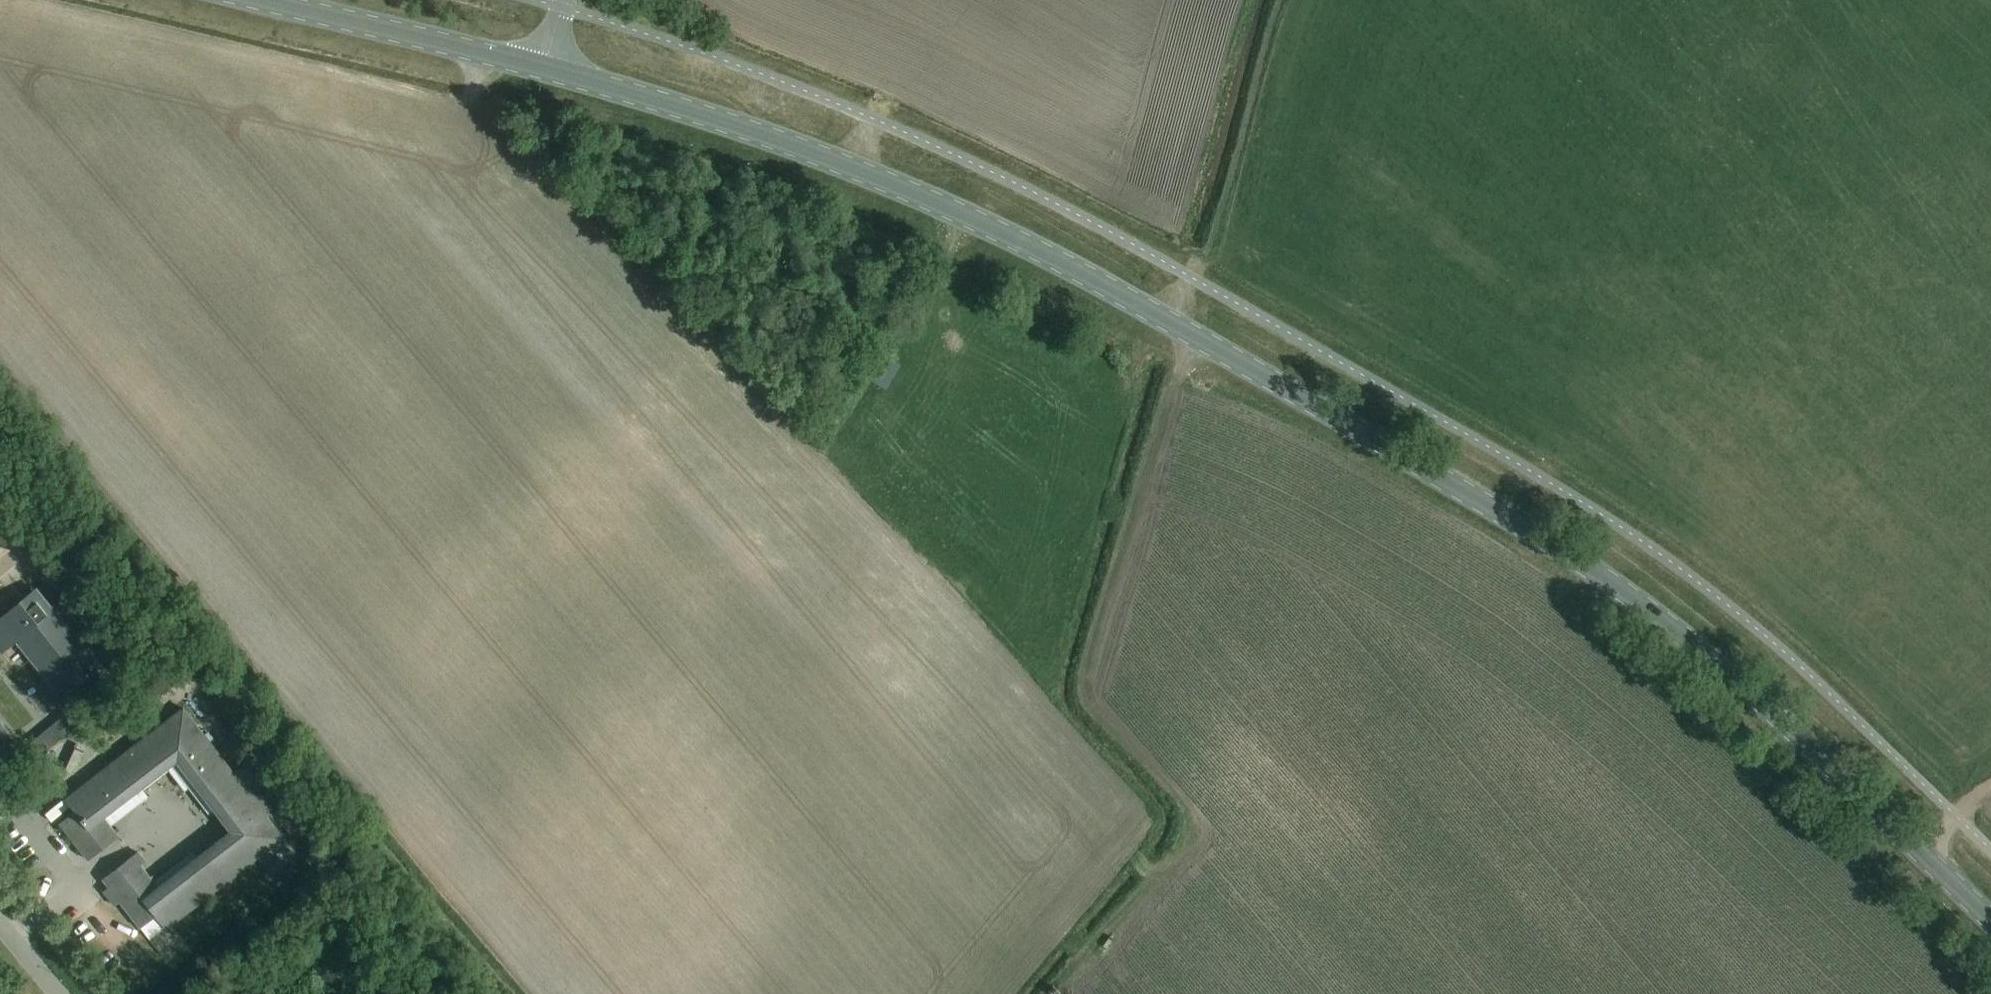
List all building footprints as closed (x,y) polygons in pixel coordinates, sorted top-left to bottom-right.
[(0,651),(15,639),(62,696),(105,661),(57,602),(49,609),(37,594),(20,607),(16,603),(0,616),(0,651)] [(74,812),(58,821),(74,842),(77,846),(78,848),(109,825),(101,815),(165,766),(172,775),(184,792),(189,789),(197,782),(234,832),(158,889),(139,864),(144,861),(138,852),(126,861),(133,869),(104,891),(106,895),(114,905),(119,901),(139,927),(155,915),(165,928),(172,923),(259,857),(283,838),(260,809),(183,707),(64,798),(71,808),(74,812)] [(66,712),(25,745),(36,758),(76,725),(66,712)] [(10,739),(0,727),(0,747),(10,739)]
